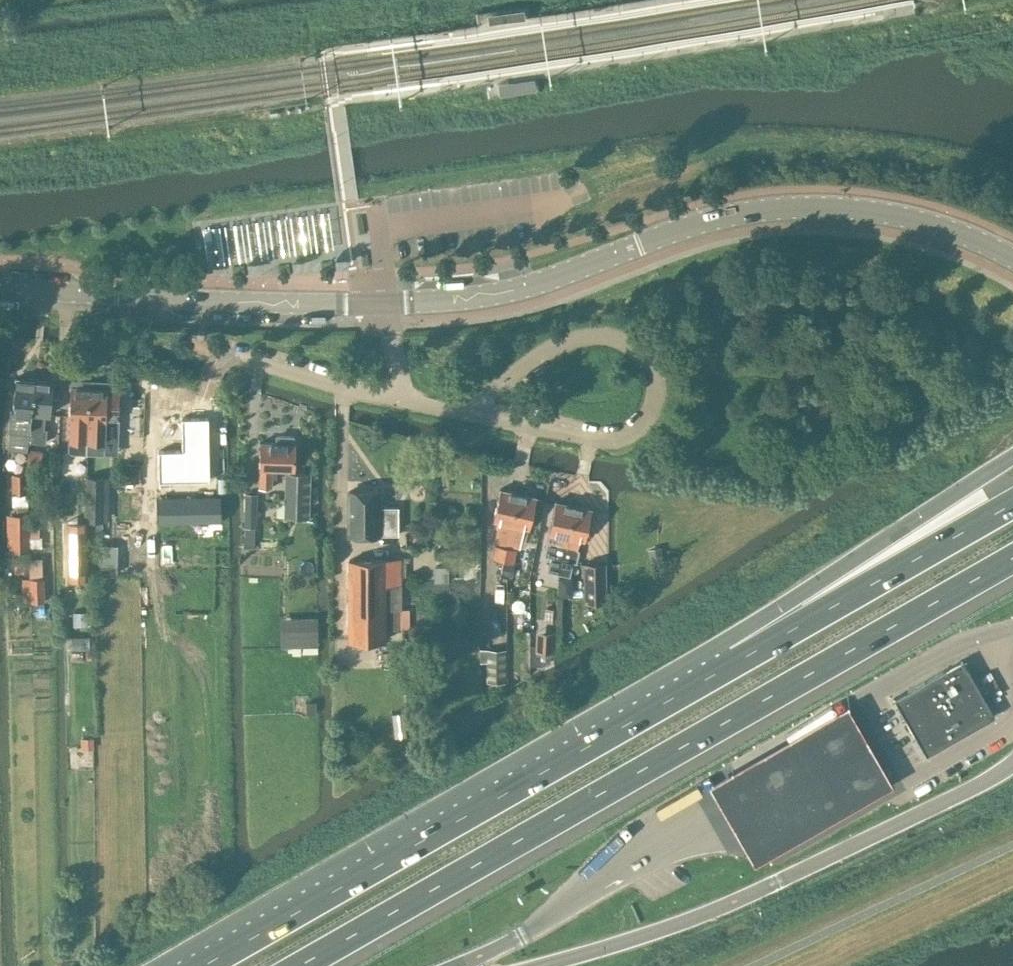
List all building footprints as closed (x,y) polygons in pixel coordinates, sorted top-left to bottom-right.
[(16,432),(30,434),(34,380),(35,379),(17,377),(14,410),(13,410),(12,422),(17,423),(16,432)] [(34,380),(30,434),(29,441),(46,443),(47,428),(44,428),(46,413),(50,414),(54,381),(35,379),(34,380)] [(68,438),(68,449),(71,453),(86,453),(90,385),(90,380),(74,379),(71,382),(71,385),(69,419),(68,438)] [(90,385),(86,453),(103,454),(103,453),(104,420),(118,421),(120,387),(108,386),(108,381),(90,380),(90,385)] [(828,396),(809,395),(807,410),(826,412),(828,396)] [(211,481),(210,417),(182,418),(182,450),(158,450),(159,482),(211,481)] [(294,435),(276,435),(276,442),(262,442),(261,486),(271,486),(271,477),(276,477),(277,468),(294,469),(295,443),(294,443),(294,435)] [(29,448),(27,466),(41,468),(43,450),(29,448)] [(310,473),(286,472),(285,503),(277,503),(276,516),(285,516),(285,517),(309,518),(310,473)] [(27,476),(13,476),(14,496),(28,496),(27,476)] [(106,519),(105,476),(87,476),(88,520),(106,519)] [(494,542),(508,545),(519,492),(500,488),(494,518),(499,519),(494,542)] [(381,507),(381,489),(346,490),(348,535),(397,534),(397,506),(381,507)] [(519,492),(508,545),(520,548),(525,525),(530,526),(536,496),(519,492)] [(246,521),(256,521),(257,493),(246,493),(246,521)] [(29,520),(28,496),(14,496),(14,506),(17,506),(17,513),(7,513),(7,551),(30,550),(30,538),(29,520)] [(222,522),(222,498),(154,499),(154,523),(222,522)] [(556,500),(544,556),(551,557),(548,571),(560,574),(575,504),(556,500)] [(575,504),(560,574),(570,576),(573,562),(577,563),(580,549),(579,549),(581,537),(585,538),(591,508),(575,504)] [(69,579),(89,578),(87,520),(67,521),(69,579)] [(256,521),(246,521),(245,543),(255,543),(256,521)] [(116,572),(118,545),(101,544),(100,571),(116,572)] [(130,545),(129,572),(145,573),(146,546),(130,545)] [(493,558),(506,561),(508,547),(496,545),(493,558)] [(517,549),(508,547),(506,561),(503,574),(509,575),(512,576),(517,549)] [(42,557),(29,557),(30,602),(44,601),(44,577),(43,577),(42,557)] [(402,584),(402,558),(349,559),(350,641),(387,641),(387,628),(398,628),(398,608),(403,608),(402,584)] [(605,602),(604,564),(585,564),(586,602),(605,602)] [(448,566),(436,566),(436,581),(448,581),(448,566)] [(507,599),(506,579),(494,580),(494,599),(507,599)] [(88,624),(87,611),(73,611),(74,625),(88,624)] [(315,617),(282,617),(282,645),(315,645),(315,617)] [(555,631),(537,631),(536,657),(554,657),(555,631)] [(508,649),(482,649),(482,661),(488,661),(488,681),(508,681),(508,649)] [(963,659),(895,698),(927,753),(994,714),(963,659)] [(316,701),(306,701),(306,713),(316,713),(316,701)] [(843,714),(840,707),(699,782),(704,792),(725,830),(732,844),(741,861),(757,852),(789,835),(834,811),(882,785),(864,753),(843,714)] [(404,713),(392,714),(395,737),(407,736),(404,713)]
